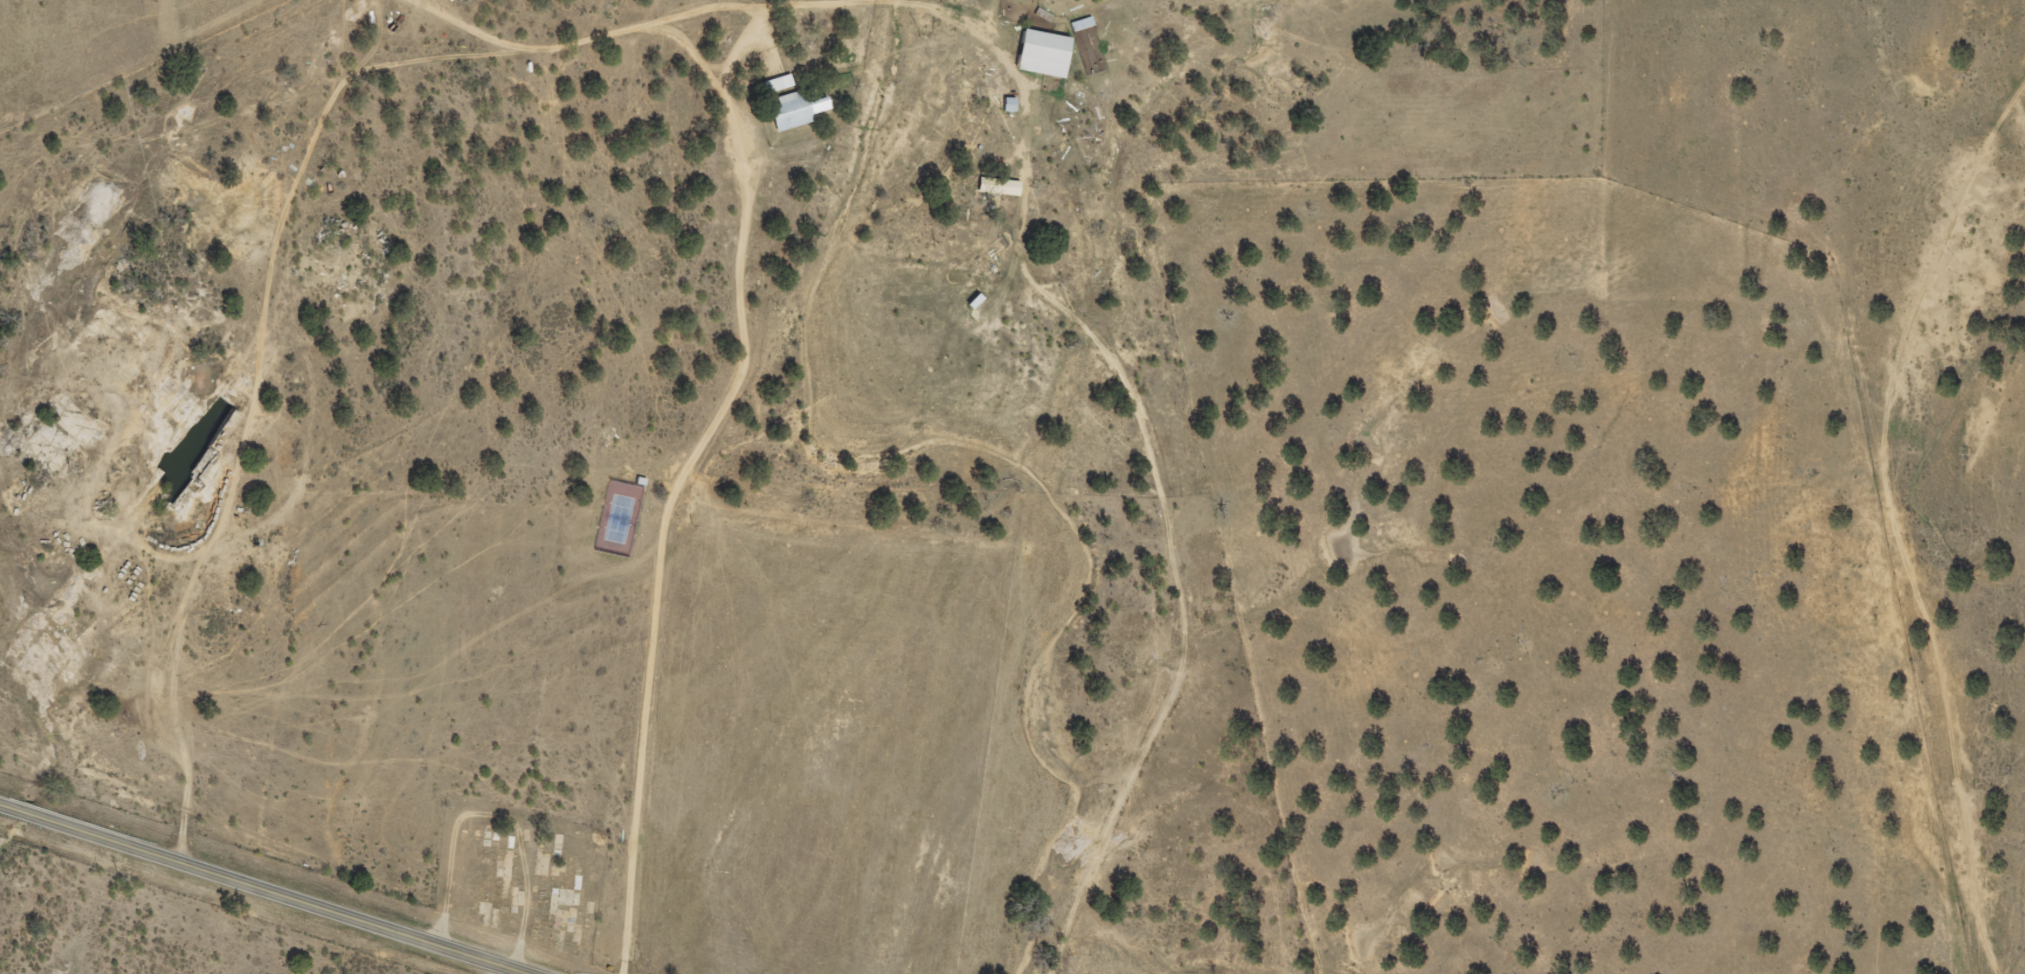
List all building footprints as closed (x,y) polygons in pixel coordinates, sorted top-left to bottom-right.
[(1092,30),(1088,18),(1067,25),(1071,37),(1092,30)] [(1010,72),(1058,80),(1066,39),(1018,30),(1010,72)] [(771,101),(779,133),(817,123),(809,91),(771,101)] [(989,197),(1015,197),(1016,182),(989,182),(989,197)]
